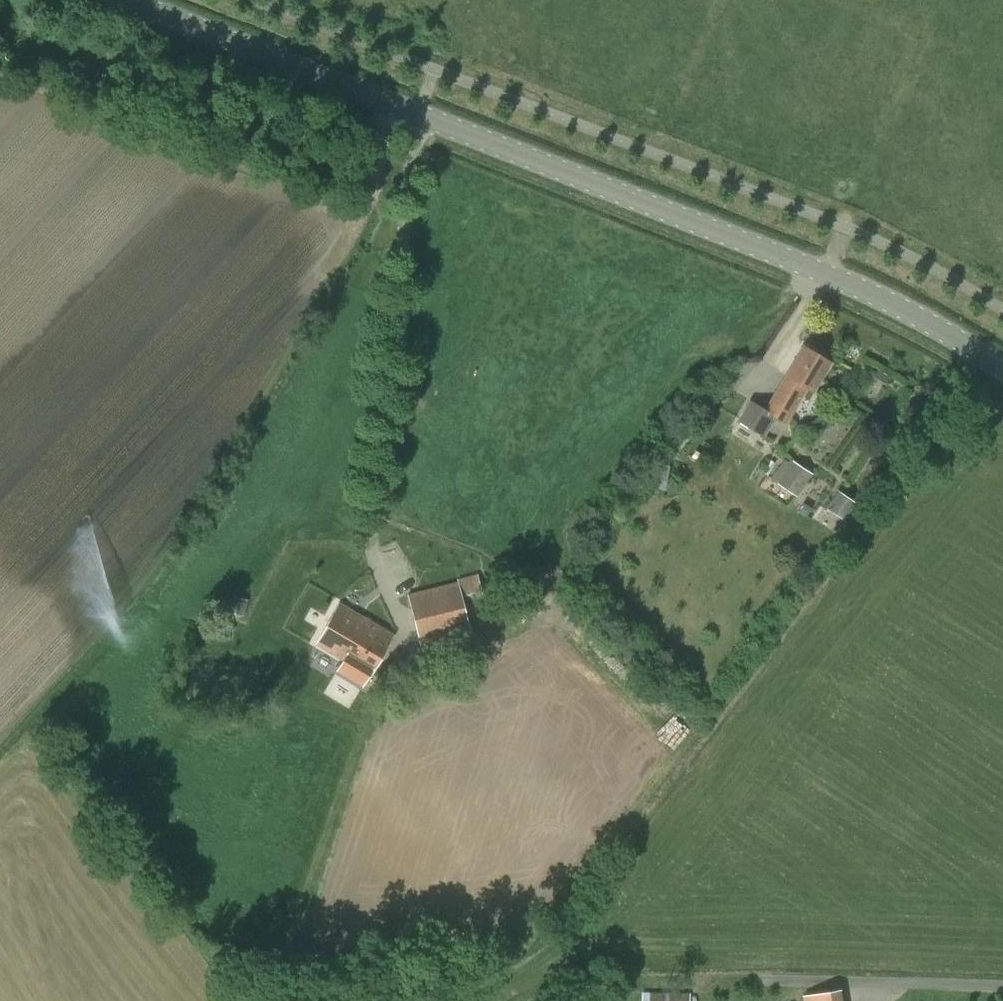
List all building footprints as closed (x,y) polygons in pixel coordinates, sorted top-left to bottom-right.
[(803,346),(787,374),(766,409),(749,399),(737,420),(765,436),(776,418),(786,424),(803,396),(809,400),(831,363),(803,346)] [(777,484),(797,497),(813,473),(793,460),(777,484)] [(857,502),(839,490),(826,508),(844,521),(857,502)] [(457,578),(458,582),(408,594),(412,609),(421,644),(471,632),(463,601),(482,597),(483,597),(482,592),(478,574),(457,578)] [(356,613),(339,603),(317,643),(371,674),(393,636),(356,614),(356,613)] [(840,989),(802,996),(803,1000),(842,1000),(840,989)] [(642,992),(642,1000),(690,1000),(690,992),(642,992)]
